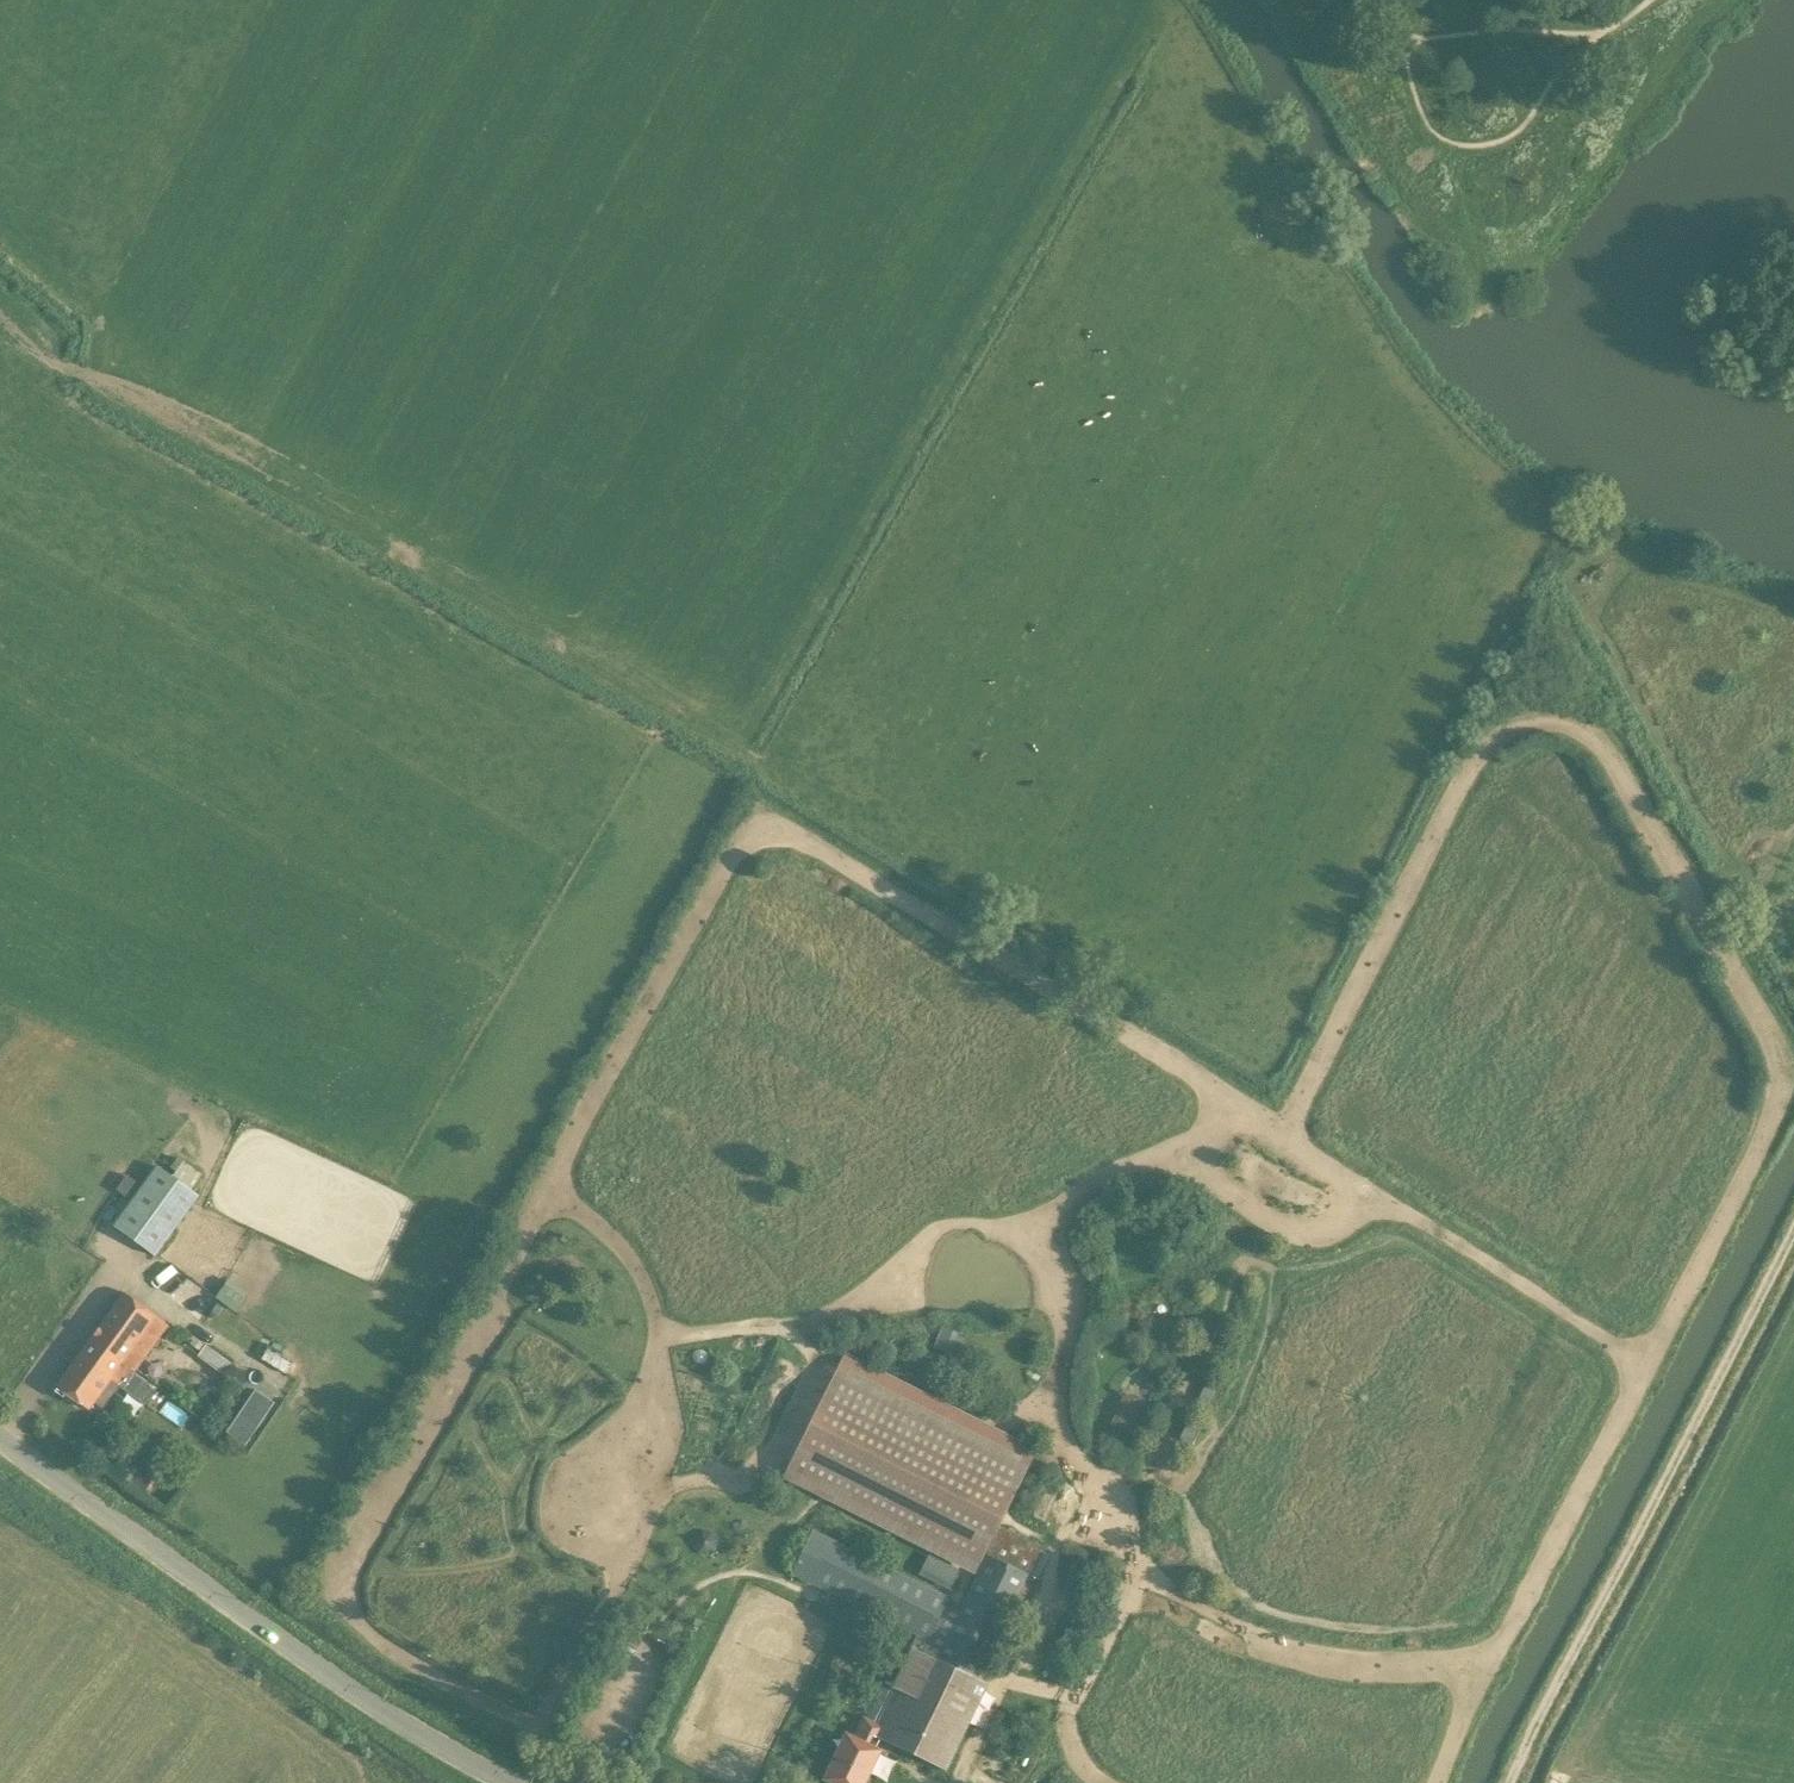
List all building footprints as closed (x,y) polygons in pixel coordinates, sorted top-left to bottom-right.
[(113,1226),(124,1234),(155,1256),(198,1196),(156,1165),(113,1226)] [(137,1184),(127,1176),(117,1190),(127,1198),(137,1184)] [(226,1283),(222,1289),(216,1297),(235,1310),(241,1301),(245,1296),(226,1283)] [(91,1340),(134,1371),(167,1325),(124,1293),(91,1340)] [(134,1371),(91,1340),(56,1387),(88,1409),(109,1379),(122,1388),(134,1371)] [(203,1361),(212,1349),(206,1345),(197,1356),(203,1361)] [(261,1359),(285,1374),(291,1364),(266,1349),(261,1359)] [(255,1390),(226,1433),(245,1446),(274,1403),(255,1390)] [(1038,1551),(999,1531),(944,1641),(940,1639),(941,1637),(931,1633),(949,1597),(812,1530),(791,1573),(920,1636),(877,1724),(863,1717),(853,1739),(846,1736),(826,1779),(833,1782),(861,1782),(877,1751),(875,1750),(880,1739),(945,1770),(987,1684),(975,1679),(1038,1551)] [(695,1537),(694,1546),(699,1553),(708,1554),(715,1548),(716,1539),(711,1532),(702,1531),(695,1537)] [(918,1572),(950,1588),(960,1568),(928,1553),(918,1572)]
